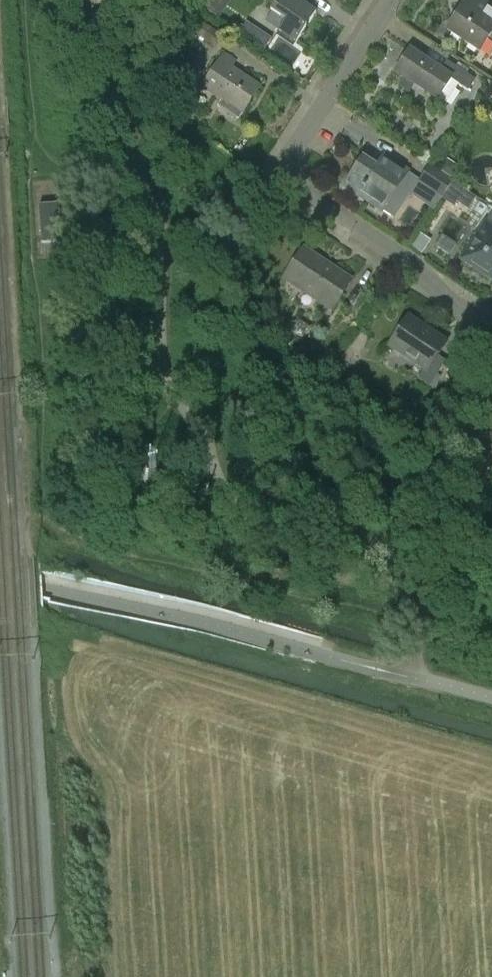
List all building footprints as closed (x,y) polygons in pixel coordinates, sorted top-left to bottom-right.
[(231,0),(208,0),(202,10),(218,20),(231,0)] [(270,10),(285,20),(278,31),(295,43),(300,35),(305,34),(304,30),(315,13),(308,8),(307,4),(310,0),(277,0),(270,10)] [(463,6),(447,30),(479,51),(489,36),(491,38),(491,4),(490,3),(480,18),(463,6)] [(193,32),(194,33),(216,48),(224,36),(201,21),(193,32)] [(409,51),(396,71),(402,76),(414,84),(436,98),(449,79),(457,85),(462,88),(468,92),(476,80),(470,76),(447,61),(440,72),(423,60),(409,51)] [(224,54),(202,87),(221,100),(217,106),(238,120),(242,114),(259,87),(232,69),(236,62),(224,54)] [(376,166),(362,157),(343,185),(381,211),(408,171),(384,155),(376,166)] [(454,173),(453,164),(447,161),(440,171),(451,178),(454,173)] [(442,198),(453,181),(428,165),(417,182),(442,198)] [(477,198),(453,181),(442,198),(453,206),(456,202),(469,210),(477,198)] [(60,204),(39,205),(41,243),(62,242),(60,204)] [(463,260),(462,261),(491,280),(491,209),(461,256),(462,256),(463,260)] [(411,250),(420,255),(429,241),(420,236),(411,250)] [(352,280),(303,247),(282,278),(331,311),(352,280)] [(390,346),(425,369),(419,379),(430,386),(447,361),(435,354),(444,341),(409,318),(390,346)] [(302,339),(308,330),(297,323),(291,332),(302,339)]
